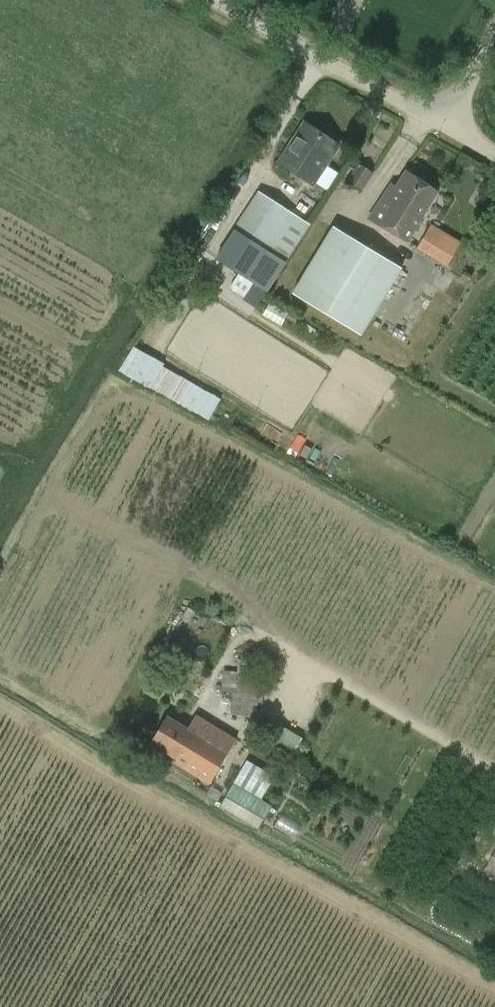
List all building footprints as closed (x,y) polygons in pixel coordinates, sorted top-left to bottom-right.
[(339,145),(304,123),(303,125),(278,163),(291,171),(303,179),(312,185),(326,164),(327,165),(339,145)] [(348,181),(363,190),(373,174),(357,165),(348,181)] [(369,219),(405,242),(438,191),(407,171),(389,199),(384,195),(369,219)] [(286,263),(303,236),(311,224),(310,223),(258,190),(216,259),(268,292),(287,263),(286,263)] [(360,334),(364,327),(382,297),(401,267),(334,226),(293,290),(360,334)] [(458,243),(431,227),(418,248),(445,264),(458,243)] [(121,376),(214,415),(225,390),(131,351),(121,376)] [(221,690),(233,691),(233,696),(232,706),(231,713),(258,715),(263,673),(239,671),(223,670),(221,690)] [(168,717),(151,743),(177,759),(174,763),(210,785),(237,740),(195,714),(187,728),(168,717)] [(269,737),(297,752),(306,736),(277,721),(269,737)] [(225,797),(219,807),(258,829),(273,806),(261,799),(275,776),(247,761),(234,783),(225,797)]
